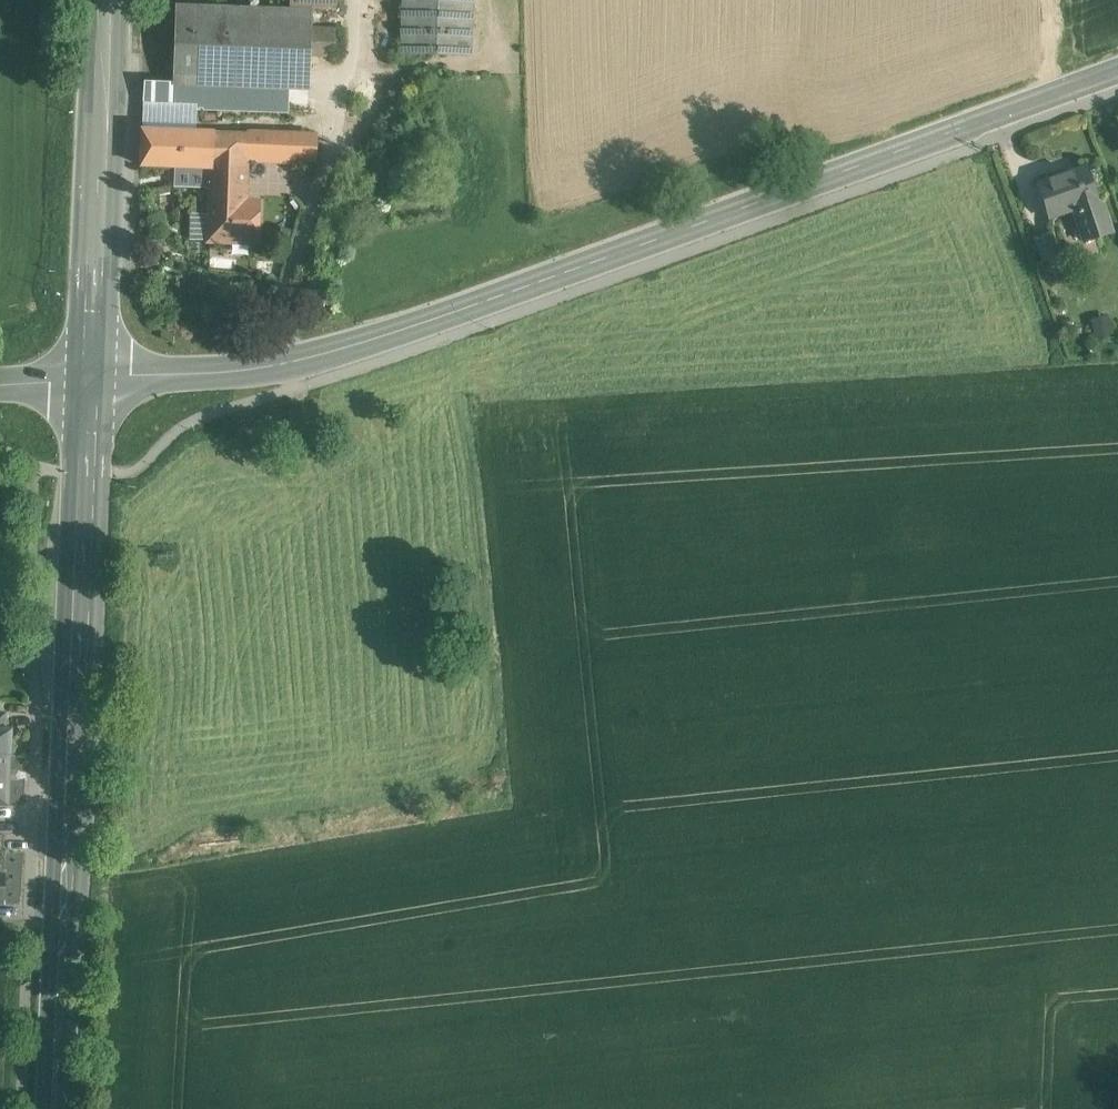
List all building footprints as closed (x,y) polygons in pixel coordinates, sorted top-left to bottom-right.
[(291,8),(337,10),(337,0),(291,0),(291,8)] [(402,53),(470,54),(472,0),(404,0),(402,53)] [(310,11),(177,6),(174,83),(288,88),(307,88),(309,56),(310,27),(310,11)] [(335,28),(310,27),(309,56),(334,57),(335,28)] [(174,83),(144,82),(143,105),(167,105),(288,110),(288,88),(174,83)] [(167,105),(143,105),(142,129),(166,130),(167,105)] [(166,130),(142,129),(141,165),(177,167),(211,168),(211,155),(212,132),(166,130)] [(247,133),(212,132),(211,155),(246,157),(247,133)] [(315,136),(247,133),(246,157),(314,159),(315,136)] [(246,157),(211,155),(211,168),(210,185),(208,239),(257,241),(258,203),(244,202),(246,157)] [(1086,166),(1037,183),(1049,217),(1076,208),(1078,212),(1074,213),(1083,241),(1112,231),(1103,205),(1098,202),(1086,166)] [(211,168),(177,167),(176,184),(210,185),(211,168)] [(1049,232),(1034,237),(1042,262),(1057,257),(1049,232)] [(1090,319),(1096,344),(1114,340),(1108,315),(1090,319)] [(0,712),(0,754),(10,755),(11,729),(5,729),(6,712),(0,712)] [(9,780),(10,755),(0,754),(0,779),(9,780)] [(0,779),(0,805),(8,806),(9,780),(0,779)]
